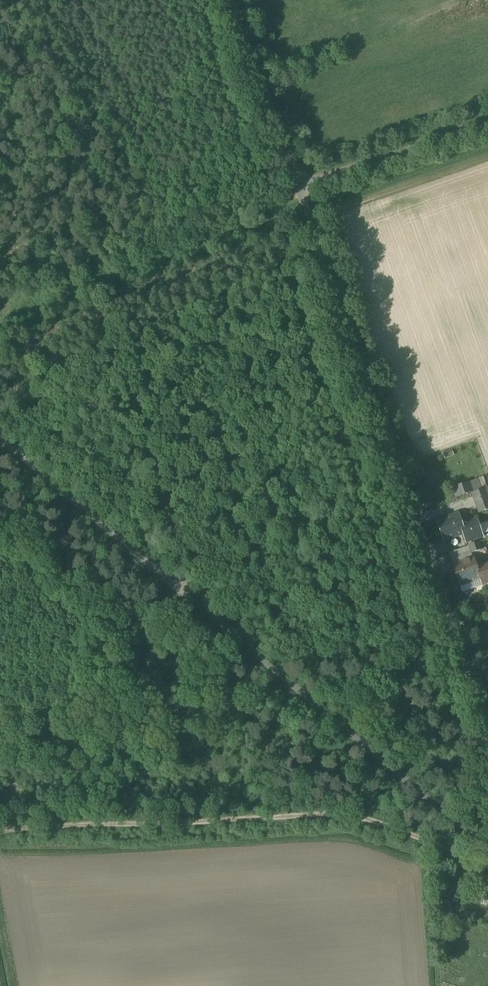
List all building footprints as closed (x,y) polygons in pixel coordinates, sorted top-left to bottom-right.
[(470,483),(451,490),(454,498),(473,492),(470,483)] [(473,494),(479,513),(487,510),(487,496),(486,490),(473,494)] [(459,514),(438,521),(445,541),(464,534),(466,534),(462,523),(459,514)] [(467,542),(483,536),(477,519),(467,523),(466,521),(462,523),(466,534),(464,534),(467,542)] [(469,546),(471,553),(483,549),(480,542),(469,546)] [(482,579),(478,568),(474,559),(453,566),(460,586),(482,579)] [(482,579),(484,585),(487,583),(487,564),(478,568),(482,579)] [(479,908),(474,912),(478,918),(484,914),(479,908)]
